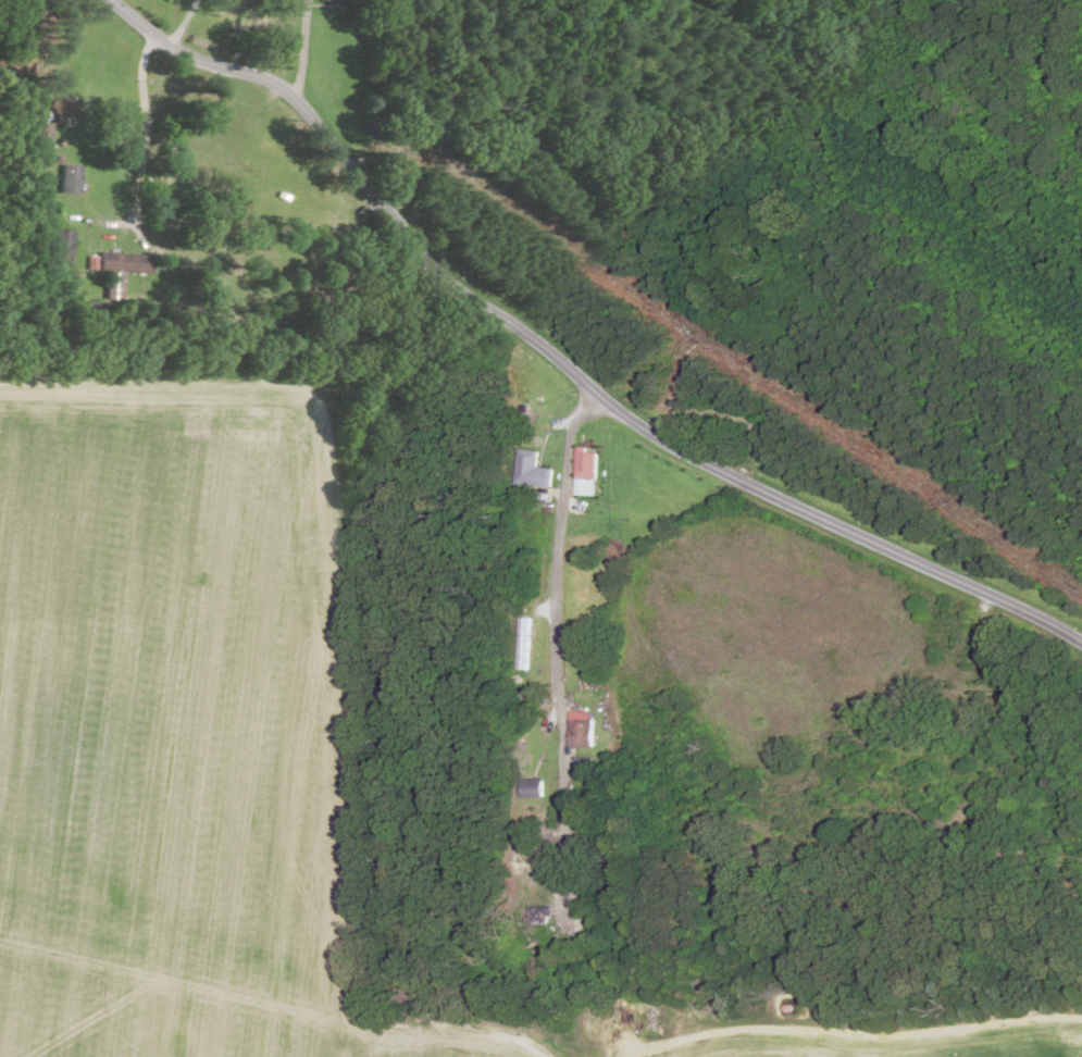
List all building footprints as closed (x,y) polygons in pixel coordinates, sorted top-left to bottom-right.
[(46,106),(57,123),(73,113),(61,95),(46,106)] [(47,125),(29,125),(29,143),(47,143),(47,125)] [(75,196),(78,168),(58,166),(55,194),(75,196)] [(69,231),(51,230),(50,264),(67,265),(69,231)] [(147,257),(90,254),(89,272),(146,275),(147,257)] [(596,498),(596,450),(575,450),(575,497),(596,498)] [(551,489),(552,470),(537,469),(538,452),(516,451),(514,487),(551,489)] [(518,671),(530,671),(530,619),(518,619),(518,671)] [(569,748),(592,748),(592,712),(569,712),(569,748)] [(543,780),(520,780),(521,799),(543,799),(543,780)]
